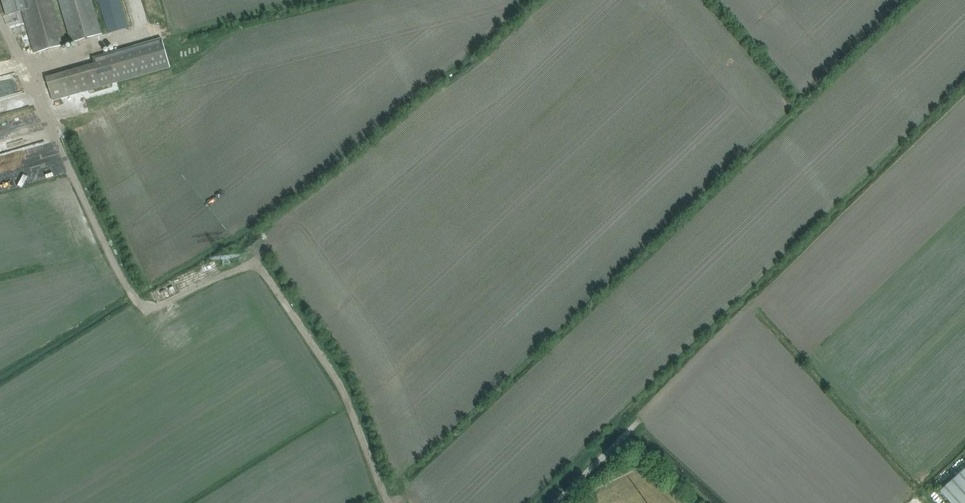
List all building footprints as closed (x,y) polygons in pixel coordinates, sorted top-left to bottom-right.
[(64,39),(53,0),(2,0),(7,15),(22,11),(34,53),(102,33),(92,0),(59,0),(70,38),(64,39)] [(109,37),(111,42),(125,37),(123,31),(109,37)] [(100,87),(170,68),(162,41),(104,57),(105,61),(94,64),(100,87)] [(950,502),(964,502),(964,468),(939,491),(950,502)]
